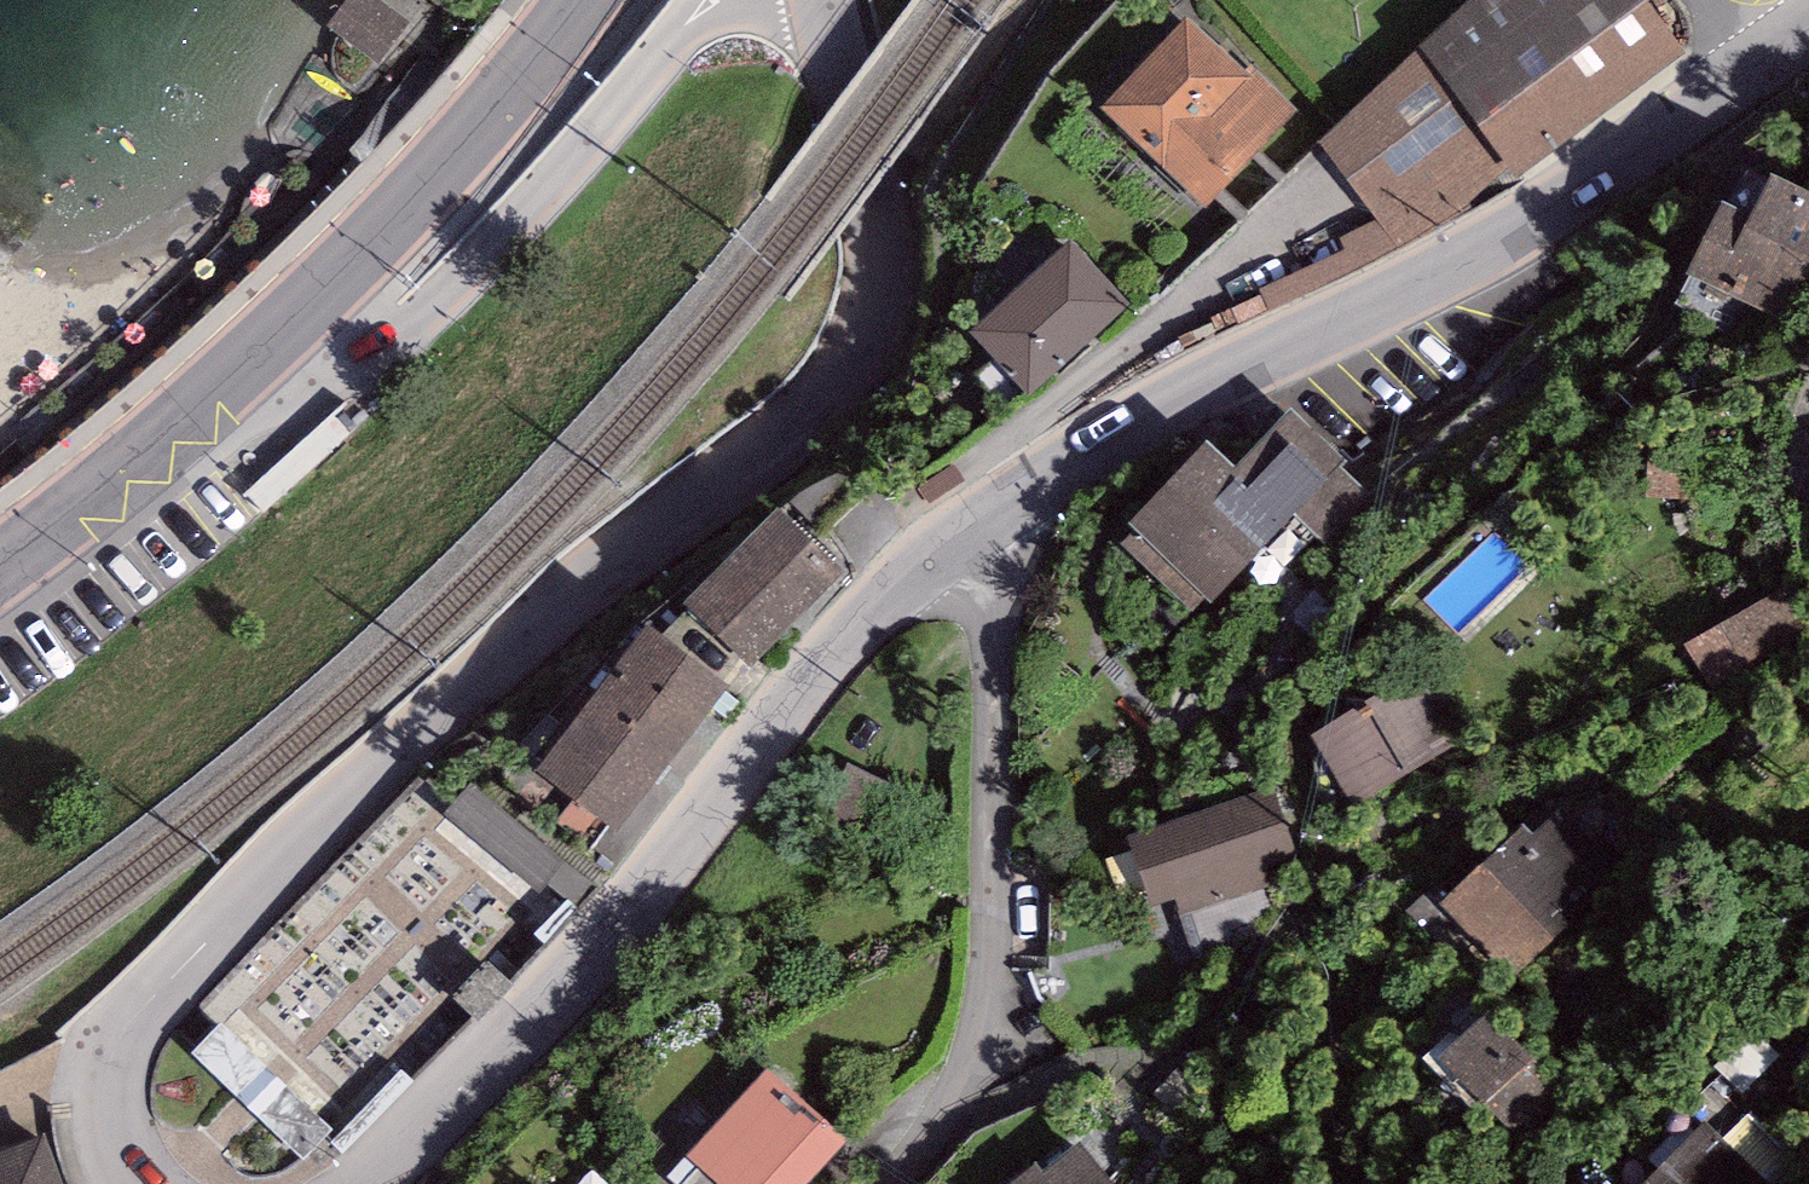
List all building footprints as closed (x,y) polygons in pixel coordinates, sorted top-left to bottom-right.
[(368,0),(357,0),(333,31),(378,65),(406,29),(368,0)] [(1420,53),(1319,140),(1396,247),(1471,201),(1506,168),(1515,178),(1686,53),(1643,0),(1474,0),(1420,53)] [(1245,79),(1186,23),(1103,111),(1207,210),(1299,114),(1253,71),(1245,79)] [(1721,202),(1686,275),(1787,322),(1808,275),(1808,191),(1770,172),(1749,216),(1721,202)] [(1127,305),(1071,246),(976,336),(1031,395),(1127,305)] [(367,418),(348,397),(245,495),(264,515),(367,418)] [(1235,467),(1206,440),(1129,523),(1135,529),(1120,544),(1192,611),(1206,597),(1212,603),(1295,515),(1329,548),(1374,499),(1338,466),(1344,460),(1289,409),(1235,467)] [(823,595),(760,527),(669,611),(732,679),(823,595)] [(1684,646),(1712,692),(1808,634),(1808,614),(1789,582),(1684,646)] [(697,695),(619,634),(510,775),(588,835),(697,695)] [(1357,791),(1358,793),(1365,804),(1458,747),(1450,733),(1411,673),(1310,736),(1348,797),(1357,791)] [(1270,785),(1128,837),(1154,908),(1174,901),(1180,917),(1276,882),(1270,866),(1296,857),(1270,785)] [(484,793),(459,821),(543,896),(568,868),(484,793)] [(1622,871),(1562,810),(1535,837),(1522,824),(1441,905),(1514,978),(1622,871)] [(370,848),(217,999),(329,1112),(482,961),(370,848)] [(1533,1059),(1488,1014),(1438,1064),(1483,1108),(1533,1059)] [(232,1025),(202,1053),(310,1165),(340,1136),(232,1025)] [(696,1161),(723,1183),(801,1183),(838,1141),(768,1080),(696,1161)] [(1702,1122),(1639,1183),(1763,1183),(1702,1122)] [(19,1145),(0,1153),(0,1183),(35,1183),(19,1145)] [(1030,1183),(1106,1183),(1075,1147),(1030,1183)]
